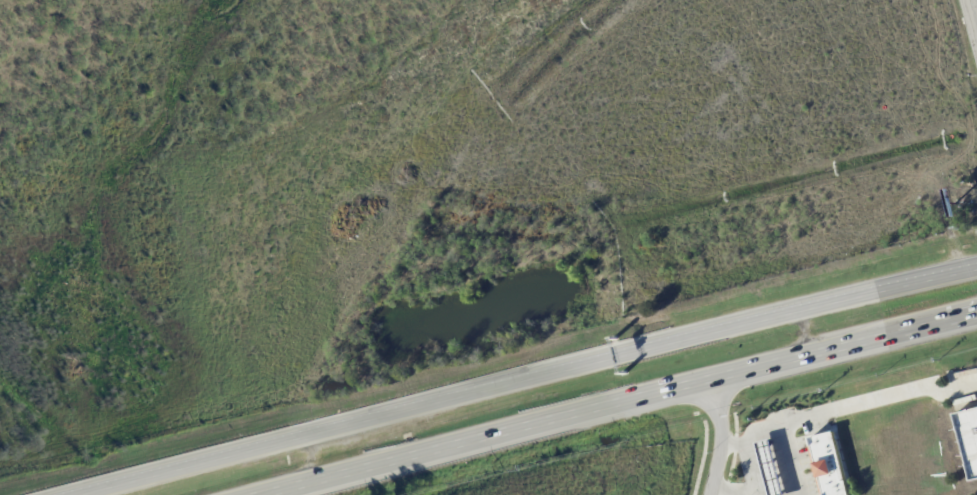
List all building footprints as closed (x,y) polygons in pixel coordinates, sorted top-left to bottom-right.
[(960,420),(976,416),(976,484),(960,420)] [(839,439),(853,494),(830,494),(817,444),(839,439)] [(778,447),(789,494),(774,494),(763,451),(778,447)]
